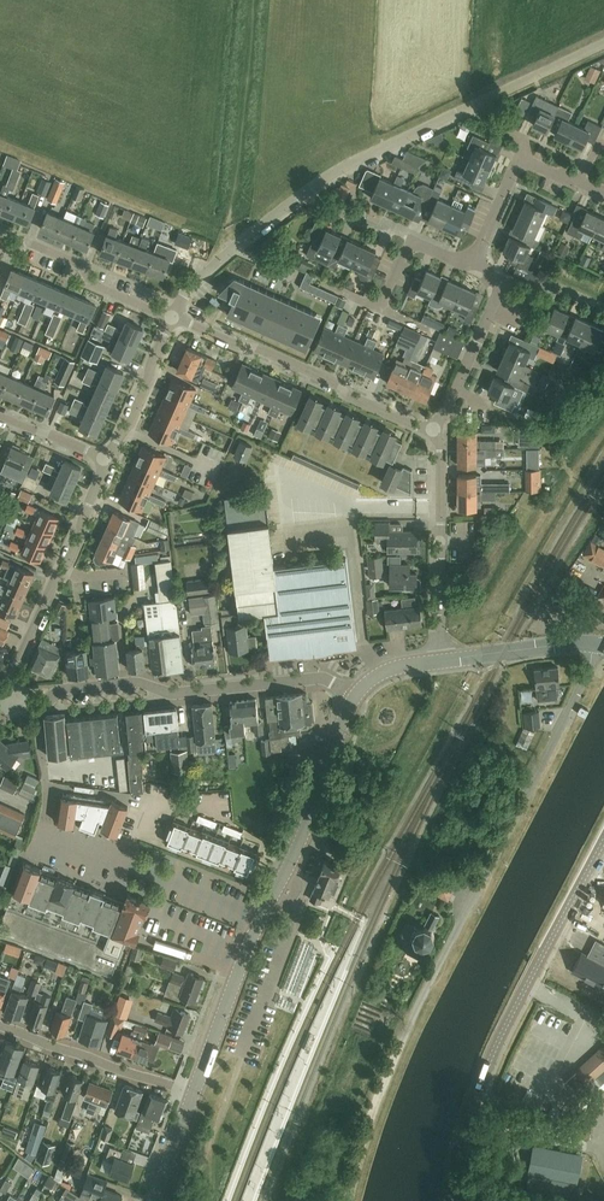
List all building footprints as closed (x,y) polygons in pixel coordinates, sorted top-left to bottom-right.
[(494,36),(494,56),(504,56),(503,36),(494,36)] [(596,83),(602,70),(591,65),(585,78),(596,83)] [(547,130),(551,122),(555,113),(547,109),(550,101),(536,95),(529,111),(536,115),(532,124),(547,130)] [(555,113),(551,122),(559,126),(555,134),(568,140),(576,124),(568,120),(572,112),(559,105),(555,113)] [(576,124),(568,140),(582,147),(586,138),(594,142),(597,136),(602,126),(588,119),(584,127),(576,124)] [(470,131),(473,125),(464,121),(461,128),(470,131)] [(439,134),(427,140),(440,145),(442,145),(439,134)] [(470,158),(490,168),(497,154),(487,149),(490,142),(473,134),(467,146),(474,149),(470,158)] [(417,163),(420,164),(427,159),(418,155),(416,160),(417,163)] [(416,173),(419,166),(402,158),(399,166),(416,173)] [(484,182),(490,168),(470,158),(464,172),(457,170),(454,177),(471,184),(474,177),(484,182)] [(13,168),(9,178),(18,181),(21,172),(21,171),(17,169),(13,168)] [(385,203),(394,183),(380,177),(381,175),(374,172),(368,169),(366,170),(359,185),(367,188),(367,187),(374,190),(370,197),(385,203)] [(385,203),(399,210),(408,189),(401,186),(404,179),(397,176),(394,183),(385,203)] [(18,181),(9,178),(5,188),(3,187),(0,194),(0,193),(0,211),(1,212),(7,196),(9,189),(14,191),(18,181)] [(38,191),(46,195),(51,181),(43,178),(38,191)] [(56,203),(60,192),(65,183),(56,179),(48,199),(56,203)] [(330,196),(336,199),(344,202),(349,188),(341,185),(339,192),(333,189),(330,196)] [(415,188),(413,191),(408,189),(399,210),(413,216),(418,206),(425,209),(426,206),(433,189),(434,188),(428,186),(423,185),(419,186),(415,188)] [(80,200),(85,189),(77,186),(72,197),(80,200)] [(442,225),(451,205),(437,199),(440,192),(433,189),(426,206),(432,209),(428,219),(442,225)] [(21,202),(15,217),(29,223),(35,208),(34,207),(39,195),(33,193),(28,205),(21,202)] [(1,212),(15,217),(21,202),(7,196),(1,212)] [(525,200),(519,214),(539,224),(546,210),(552,212),(555,205),(538,197),(535,205),(525,200)] [(103,217),(109,204),(101,201),(96,214),(103,217)] [(451,205),(442,225),(456,232),(461,221),(468,225),(476,208),(468,205),(465,211),(451,205)] [(588,242),(592,233),(600,216),(587,210),(583,219),(575,215),(567,232),(588,242)] [(56,234),(63,218),(48,211),(41,228),(56,234)] [(140,215),(135,213),(131,222),(137,224),(140,215)] [(539,224),(519,214),(512,229),(522,233),(519,240),(530,245),(536,248),(540,240),(533,237),(539,224)] [(56,234),(71,241),(81,217),(77,215),(74,223),(63,218),(56,234)] [(592,233),(601,237),(597,246),(603,249),(603,218),(600,216),(592,233)] [(83,226),(86,219),(81,217),(71,241),(86,247),(93,231),(83,226)] [(277,234),(286,243),(295,233),(287,224),(277,234)] [(116,258),(123,241),(116,238),(119,230),(111,227),(108,235),(107,235),(101,252),(116,258)] [(327,264),(331,256),(336,245),(340,235),(326,229),(321,239),(314,236),(306,254),(327,264)] [(179,233),(175,243),(188,248),(192,237),(179,233)] [(138,246),(141,238),(132,235),(129,243),(123,241),(116,258),(132,264),(138,246)] [(524,259),(530,245),(519,240),(509,235),(503,250),(513,254),(510,261),(527,269),(530,262),(524,259)] [(142,239),(141,238),(138,246),(146,249),(149,240),(142,237),(142,239)] [(352,265),(361,244),(347,238),(343,248),(336,245),(331,256),(327,264),(334,267),(338,259),(352,265)] [(283,246),(274,241),(271,247),(279,252),(283,246)] [(158,243),(154,252),(148,270),(163,275),(169,258),(161,255),(165,245),(158,243)] [(566,255),(570,247),(561,243),(557,251),(566,255)] [(376,251),(361,244),(352,265),(360,269),(359,271),(361,277),(371,281),(381,258),(374,255),(376,251)] [(132,264),(148,270),(154,252),(146,249),(138,246),(132,264)] [(587,267),(592,258),(585,255),(581,263),(587,267)] [(12,288),(19,291),(26,275),(12,269),(5,285),(0,297),(7,300),(12,288)] [(314,274),(307,270),(300,287),(335,303),(339,295),(310,283),(314,274)] [(431,296),(436,286),(441,276),(426,270),(422,280),(415,277),(407,293),(415,296),(418,290),(431,296)] [(19,291),(33,297),(40,281),(26,275),(19,291)] [(219,291),(230,295),(236,298),(251,305),(257,291),(242,284),(243,281),(235,277),(219,290),(219,291)] [(352,289),(355,282),(348,278),(344,286),(352,289)] [(442,304),(443,302),(452,306),(462,286),(448,279),(443,289),(436,286),(431,296),(428,302),(436,306),(438,306),(442,304)] [(33,297),(47,303),(53,287),(40,281),(33,297)] [(462,286),(452,306),(467,313),(464,319),(472,322),(479,306),(472,302),(476,292),(462,286)] [(61,308),(67,293),(53,287),(47,303),(61,308)] [(251,305),(266,312),(272,298),(257,291),(251,305)] [(61,308),(74,314),(81,299),(67,293),(61,308)] [(245,319),(251,305),(236,298),(230,295),(229,297),(235,299),(229,312),(245,319)] [(282,318),(288,305),(272,298),(266,312),(282,318)] [(95,305),(81,299),(74,314),(82,317),(77,330),(83,332),(88,320),(95,305)] [(35,305),(27,302),(22,312),(30,315),(35,305)] [(251,305),(245,319),(260,326),(266,312),(251,305)] [(288,305),(282,318),(297,325),(303,312),(288,305)] [(560,334),(564,323),(569,313),(554,307),(550,316),(543,314),(536,331),(543,333),(545,327),(559,333),(560,334)] [(97,325),(104,329),(110,314),(103,311),(97,325)] [(26,325),(30,315),(22,312),(18,322),(26,325)] [(266,312),(260,326),(275,332),(282,318),(266,312)] [(297,325),(313,332),(319,319),(303,312),(297,325)] [(54,313),(50,323),(58,327),(62,317),(54,313)] [(427,316),(424,321),(442,330),(444,325),(427,316)] [(560,334),(559,333),(557,340),(564,343),(566,337),(581,343),(590,322),(575,316),(571,326),(564,323),(560,334)] [(282,318),(275,332),(291,339),(297,325),(282,318)] [(108,323),(105,330),(136,344),(143,329),(127,321),(122,332),(116,330),(117,327),(108,323)] [(581,343),(594,349),(592,356),(600,359),(603,350),(603,341),(599,339),(603,329),(590,322),(581,343)] [(54,337),(58,327),(50,323),(45,333),(54,337)] [(329,357),(343,326),(339,323),(335,332),(324,327),(314,350),(329,357)] [(297,325),(291,339),(306,346),(313,332),(297,325)] [(344,363),(354,341),(344,336),(348,328),(343,326),(329,357),(344,363)] [(421,334),(408,328),(404,326),(400,335),(417,342),(421,334)] [(449,334),(460,336),(461,330),(450,328),(449,334)] [(129,360),(136,344),(105,330),(102,337),(111,341),(108,349),(107,349),(107,350),(129,360)] [(441,332),(437,341),(434,349),(449,356),(457,339),(441,332)] [(354,341),(344,363),(359,370),(373,339),(368,337),(364,345),(354,341)] [(504,355),(524,364),(528,356),(530,357),(532,357),(534,356),(536,355),(540,346),(524,339),(523,338),(520,346),(510,341),(504,355)] [(373,339),(359,370),(374,377),(384,354),(373,349),(377,341),(373,339)] [(35,344),(26,340),(23,348),(32,351),(35,344)] [(85,348),(101,355),(104,347),(89,340),(85,348)] [(51,350),(41,346),(34,360),(42,363),(44,357),(47,359),(51,350)] [(182,359),(204,368),(205,367),(212,369),(216,360),(187,347),(186,349),(184,348),(181,354),(183,355),(182,359)] [(101,355),(85,348),(82,356),(97,363),(101,355)] [(142,350),(137,359),(144,362),(149,353),(142,350)] [(508,374),(505,381),(514,385),(521,388),(524,381),(518,379),(524,364),(504,355),(498,370),(508,374)] [(75,362),(68,359),(66,357),(55,381),(64,385),(75,362)] [(387,382),(400,388),(413,359),(410,358),(408,357),(407,357),(404,363),(397,360),(387,382)] [(199,381),(204,368),(182,359),(177,370),(191,376),(190,378),(199,381)] [(413,393),(419,379),(423,370),(418,367),(420,363),(413,359),(400,388),(413,393)] [(243,402),(257,371),(242,364),(232,386),(243,391),(239,400),(243,402)] [(88,367),(85,374),(117,388),(124,372),(107,365),(102,377),(97,374),(98,372),(88,367)] [(423,370),(419,379),(413,393),(426,400),(437,376),(431,374),(433,369),(425,365),(423,370)] [(262,400),(272,377),(257,371),(243,402),(248,404),(252,395),(262,400)] [(9,376),(0,372),(0,392),(1,392),(9,376)] [(545,373),(540,387),(549,390),(554,376),(545,373)] [(117,388),(85,374),(82,381),(92,385),(93,383),(98,385),(93,396),(110,403),(117,388)] [(1,392),(17,399),(24,383),(9,376),(1,392)] [(498,396),(495,403),(511,410),(515,402),(514,402),(508,399),(514,385),(505,381),(494,376),(488,391),(498,396)] [(272,415),(287,384),(272,377),(262,400),(272,404),(268,413),(272,415)] [(38,378),(34,387),(24,383),(17,399),(32,405),(39,389),(43,380),(38,378)] [(203,378),(200,384),(214,390),(217,383),(203,378)] [(173,379),(167,393),(189,403),(191,401),(196,389),(173,379)] [(43,380),(39,389),(32,405),(47,412),(54,396),(44,392),(48,383),(43,380)] [(292,413),(302,391),(287,384),(272,415),(277,417),(281,409),(292,413)] [(161,406),(184,416),(188,406),(197,409),(199,404),(191,401),(189,403),(167,393),(161,406)] [(311,395),(305,406),(324,415),(329,404),(329,403),(328,406),(321,403),(322,400),(311,395)] [(75,397),(72,405),(103,418),(110,403),(93,396),(89,407),(83,404),(85,402),(75,397)] [(205,413),(206,411),(207,408),(199,404),(197,409),(205,413)] [(324,415),(343,423),(348,412),(347,412),(346,415),(339,412),(340,409),(329,404),(324,415)] [(103,418),(72,405),(69,412),(78,416),(80,413),(85,416),(80,427),(96,434),(103,418)] [(177,431),(185,435),(188,429),(179,426),(184,416),(161,406),(156,418),(178,428),(177,431)] [(319,427),(324,415),(305,406),(300,418),(319,427)] [(348,412),(343,423),(361,432),(366,420),(364,423),(357,420),(359,417),(348,412)] [(319,427),(337,435),(343,423),(324,415),(319,427)] [(178,428),(156,418),(149,433),(172,443),(177,431),(178,428)] [(377,425),(366,420),(361,432),(379,440),(384,429),(383,432),(376,428),(377,425)] [(361,432),(343,423),(337,435),(356,444),(361,432)] [(495,432),(495,424),(481,424),(481,432),(495,432)] [(196,433),(188,429),(185,435),(194,438),(196,433)] [(384,429),(379,440),(399,449),(402,440),(394,437),(396,434),(384,429)] [(458,448),(495,448),(495,440),(480,440),(476,440),(476,431),(458,431),(458,448)] [(356,444),(374,452),(379,440),(361,432),(356,444)] [(393,461),(399,449),(379,440),(374,452),(385,457),(393,461)] [(245,460),(251,446),(240,441),(234,456),(245,460)] [(7,473),(11,463),(21,468),(28,453),(12,446),(5,460),(6,461),(2,471),(7,473)] [(166,456),(143,446),(137,460),(160,470),(161,468),(166,456)] [(495,448),(458,448),(458,465),(476,465),(476,456),(480,456),(480,455),(495,455),(495,448)] [(160,470),(137,460),(131,473),(154,483),(158,473),(167,477),(169,472),(161,468),(160,470)] [(43,469),(58,476),(74,484),(81,468),(65,461),(60,471),(55,469),(56,467),(46,462),(43,469)] [(394,485),(397,486),(411,493),(411,496),(412,496),(412,469),(411,469),(411,470),(403,466),(400,472),(389,467),(382,482),(393,487),(394,485)] [(175,480),(176,478),(177,475),(169,472),(167,477),(175,480)] [(154,483),(131,473),(126,486),(148,496),(147,498),(155,502),(158,497),(149,493),(154,483)] [(458,474),(458,491),(495,491),(495,483),(480,483),(476,483),(476,474),(458,474)] [(67,499),(74,484),(58,476),(51,491),(67,499)] [(142,510),(147,498),(148,496),(126,486),(119,500),(142,510)] [(29,502),(32,493),(21,488),(17,497),(29,502)] [(495,491),(458,491),(458,508),(476,508),(476,499),(480,499),(495,498),(495,491)] [(270,657),(358,646),(346,557),(274,566),(264,494),(225,499),(239,615),(266,613),(270,657)] [(166,501),(158,497),(155,502),(164,506),(166,501)] [(35,508),(28,505),(25,510),(33,514),(35,508)] [(485,507),(484,515),(484,516),(497,517),(497,507),(485,507)] [(34,524),(52,532),(59,518),(40,510),(34,524)] [(115,511),(108,525),(121,531),(132,536),(138,524),(137,521),(130,518),(115,511)] [(167,529),(151,521),(147,531),(162,538),(167,529)] [(417,552),(417,531),(388,531),(388,523),(376,523),(376,540),(388,540),(388,552),(417,552)] [(28,538),(46,546),(52,532),(34,524),(28,538)] [(108,525),(102,539),(114,544),(134,552),(136,547),(132,545),(135,537),(132,536),(121,531),(108,525)] [(25,530),(17,527),(15,533),(23,536),(25,530)] [(46,546),(28,538),(24,547),(21,552),(40,561),(46,546)] [(106,557),(111,560),(115,552),(130,559),(131,559),(134,552),(114,544),(102,539),(96,552),(96,553),(94,558),(96,562),(100,563),(104,562),(106,557)] [(171,549),(170,539),(161,540),(163,550),(171,549)] [(19,544),(11,541),(9,547),(16,550),(19,544)] [(601,546),(592,541),(585,555),(594,560),(594,559),(593,558),(600,547),(601,546)] [(159,561),(158,553),(136,556),(137,564),(159,561)] [(382,556),(368,558),(370,577),(384,576),(382,556)] [(11,562),(3,559),(0,565),(8,569),(11,562)] [(161,601),(158,601),(145,602),(150,648),(147,649),(146,642),(140,643),(142,653),(143,653),(144,661),(151,660),(153,671),(185,668),(172,560),(156,562),(161,601)] [(416,573),(409,572),(409,564),(390,564),(390,586),(399,586),(402,586),(403,588),(406,588),(407,586),(411,586),(412,588),(419,588),(419,579),(416,578),(416,573)] [(10,580),(28,588),(34,574),(16,566),(10,580)] [(233,587),(232,577),(216,577),(216,587),(233,587)] [(189,594),(216,591),(214,578),(187,581),(189,594)] [(3,594),(22,602),(28,588),(10,580),(3,594)] [(3,594),(0,602),(0,609),(15,616),(22,602),(3,594)] [(205,623),(219,621),(216,594),(189,597),(191,614),(203,612),(205,623)] [(107,613),(116,612),(114,597),(91,600),(92,617),(107,616),(107,613)] [(402,608),(385,610),(387,629),(422,625),(419,606),(416,606),(414,597),(401,598),(402,608)] [(381,613),(380,599),(368,600),(369,614),(381,613)] [(66,605),(59,602),(55,610),(62,614),(66,605)] [(227,633),(229,650),(239,649),(241,650),(245,650),(247,648),(249,648),(249,647),(256,647),(255,635),(246,636),(245,623),(232,625),(231,614),(221,615),(223,633),(227,633)] [(92,617),(94,642),(95,649),(91,649),(92,655),(91,655),(92,661),(92,660),(96,660),(97,673),(98,673),(118,671),(115,640),(110,640),(108,623),(107,616),(92,617)] [(0,617),(0,626),(7,629),(11,621),(0,617)] [(82,639),(90,638),(88,624),(80,625),(82,639)] [(213,643),(211,625),(202,626),(202,628),(205,647),(202,647),(204,666),(208,665),(216,664),(213,643)] [(3,644),(9,631),(0,627),(0,643),(3,644)] [(203,666),(204,666),(202,647),(205,647),(202,628),(193,629),(194,645),(192,646),(195,666),(203,665),(203,666)] [(51,674),(62,649),(56,646),(56,645),(42,639),(30,665),(51,674)] [(145,668),(144,661),(143,653),(142,653),(140,643),(137,644),(137,649),(127,650),(129,670),(131,669),(131,671),(137,670),(137,669),(145,668)] [(9,650),(0,646),(0,671),(9,650)] [(67,651),(69,676),(89,674),(85,646),(75,647),(76,650),(67,651)] [(557,687),(561,686),(558,667),(536,669),(539,700),(558,698),(557,687)] [(308,700),(307,692),(266,697),(269,720),(270,720),(271,729),(269,729),(272,751),(282,749),(281,746),(291,745),(290,734),(301,733),(300,724),(312,722),(312,720),(315,719),(313,700),(308,700)] [(245,723),(255,722),(256,733),(263,733),(262,721),(259,721),(257,698),(242,700),(245,723)] [(227,737),(232,737),(232,733),(246,732),(245,723),(242,700),(231,701),(233,724),(231,724),(231,726),(226,726),(227,737)] [(200,742),(216,740),(212,703),(193,705),(196,736),(187,737),(188,751),(198,750),(197,747),(200,746),(200,742)] [(144,710),(146,731),(179,727),(177,707),(176,706),(175,707),(147,709),(144,710)] [(144,737),(145,736),(146,736),(143,710),(125,712),(128,738),(144,737)] [(524,727),(541,725),(539,711),(523,712),(524,727)] [(97,752),(121,749),(117,713),(67,718),(72,768),(91,766),(90,753),(92,753),(97,752)] [(49,757),(69,755),(65,714),(45,716),(49,757)] [(181,742),(179,727),(146,731),(147,736),(145,737),(147,750),(160,748),(160,745),(171,743),(172,750),(171,751),(174,770),(189,769),(187,749),(179,750),(179,743),(181,742)] [(528,745),(534,731),(524,727),(518,740),(528,745)] [(146,749),(144,737),(128,738),(130,758),(128,758),(130,778),(129,778),(131,793),(144,791),(142,777),(143,777),(143,750),(146,749)] [(31,757),(29,740),(6,743),(0,738),(0,761),(7,766),(16,756),(23,755),(24,758),(31,757)] [(269,739),(261,739),(262,753),(271,752),(269,739)] [(237,768),(236,754),(228,754),(229,769),(237,768)] [(125,756),(117,757),(120,790),(129,789),(125,756)] [(290,766),(284,761),(275,769),(281,775),(290,766)] [(24,782),(36,788),(40,780),(28,774),(24,782)] [(0,785),(0,786),(14,793),(19,782),(4,776),(0,785)] [(291,791),(294,781),(280,777),(276,787),(291,791)] [(37,788),(36,788),(24,782),(22,787),(34,793),(37,788)] [(152,785),(150,796),(162,799),(164,787),(152,785)] [(101,827),(117,834),(128,806),(112,800),(63,793),(63,797),(62,797),(58,822),(75,824),(76,821),(81,823),(80,824),(96,830),(98,825),(102,826),(101,827)] [(0,802),(0,828),(15,835),(25,813),(0,802)] [(191,827),(174,820),(172,826),(171,826),(167,835),(168,836),(166,842),(170,844),(170,845),(177,848),(178,847),(183,848),(183,847),(182,847),(190,827),(191,828),(191,827)] [(203,832),(202,832),(191,828),(190,827),(182,847),(183,847),(194,852),(195,852),(203,832)] [(202,832),(203,832),(195,852),(194,852),(194,853),(203,857),(207,859),(216,836),(203,831),(202,832)] [(221,862),(220,862),(228,842),(229,842),(229,841),(216,836),(207,859),(211,861),(212,860),(221,863),(221,862)] [(229,842),(228,842),(220,862),(221,862),(232,866),(233,867),(241,847),(240,847),(229,842)] [(233,867),(232,866),(232,868),(237,869),(236,871),(244,873),(244,872),(249,874),(251,868),(252,868),(256,859),(255,859),(258,852),(241,846),(240,847),(241,847),(233,867)] [(341,865),(326,858),(314,887),(315,887),(325,892),(329,893),(330,893),(335,895),(339,884),(334,882),(341,865)] [(124,903),(105,895),(106,895),(91,889),(91,890),(75,884),(75,883),(57,876),(57,877),(41,871),(42,870),(24,863),(13,890),(0,925),(0,931),(112,974),(126,937),(135,941),(140,929),(138,928),(144,913),(146,913),(150,901),(140,898),(141,897),(138,896),(138,897),(128,893),(124,903)] [(452,892),(456,884),(439,875),(435,883),(452,892)] [(321,903),(325,892),(315,887),(310,899),(321,903)] [(422,957),(423,947),(433,945),(437,937),(432,927),(439,915),(432,912),(425,924),(416,927),(407,922),(402,932),(402,935),(405,948),(408,951),(420,957),(422,957)] [(10,954),(13,945),(6,942),(3,951),(10,954)] [(312,947),(313,944),(308,942),(288,990),(304,996),(322,951),(312,947)] [(582,952),(573,971),(600,985),(603,978),(603,946),(598,958),(595,959),(582,952)] [(164,968),(178,970),(180,956),(165,955),(164,968)] [(55,969),(58,962),(46,957),(43,964),(55,969)] [(30,973),(36,966),(28,960),(23,966),(30,973)] [(57,972),(66,976),(70,965),(62,961),(57,972)] [(127,979),(136,981),(140,967),(131,965),(127,979)] [(7,984),(13,986),(17,972),(11,970),(7,982),(8,982),(7,984)] [(179,998),(180,996),(195,1001),(196,998),(198,999),(200,992),(198,991),(199,989),(201,985),(202,986),(205,979),(203,979),(204,977),(189,972),(187,976),(173,971),(170,979),(165,993),(179,998)] [(19,1017),(27,995),(19,992),(25,975),(17,972),(12,989),(4,1012),(19,1017)] [(28,991),(36,993),(40,981),(32,978),(28,991)] [(88,982),(81,980),(78,990),(85,992),(88,982)] [(27,1020),(40,1024),(47,1004),(50,995),(37,990),(34,999),(27,1020)] [(72,1014),(71,1014),(77,999),(67,995),(61,1011),(56,1010),(50,1027),(65,1033),(72,1014)] [(299,1011),(303,1000),(294,996),(292,999),(283,995),(280,1003),(299,1011)] [(119,996),(116,1006),(125,1009),(129,1000),(119,996)] [(99,1044),(106,1020),(89,1014),(92,1003),(84,1001),(79,1017),(85,1019),(79,1037),(99,1044)] [(183,1031),(190,1014),(174,1008),(171,1016),(158,1011),(155,1019),(168,1024),(168,1025),(183,1031)] [(115,1035),(117,1029),(115,1028),(116,1024),(122,1026),(124,1018),(113,1014),(106,1032),(113,1034),(115,1035)] [(117,1047),(131,1052),(141,1025),(135,1023),(133,1029),(131,1034),(117,1029),(115,1035),(120,1037),(117,1047)] [(141,1025),(131,1052),(146,1058),(146,1056),(153,1059),(159,1044),(143,1038),(147,1027),(141,1025)] [(170,1034),(158,1030),(154,1039),(167,1044),(170,1034)] [(7,1071),(16,1045),(5,1041),(0,1054),(0,1068),(7,1071)] [(24,1048),(16,1045),(7,1071),(4,1078),(15,1082),(21,1066),(18,1065),(24,1048)] [(585,1080),(586,1080),(603,1064),(603,1046),(577,1071),(567,1080),(576,1089),(585,1080)] [(35,1073),(38,1065),(25,1060),(13,1094),(21,1097),(27,1081),(32,1082),(35,1073)] [(47,1099),(43,1109),(50,1111),(57,1093),(54,1091),(60,1072),(54,1070),(54,1069),(50,1067),(49,1068),(47,1068),(43,1080),(41,1079),(40,1084),(41,1084),(40,1087),(47,1090),(44,1098),(47,1099)] [(70,1119),(82,1082),(83,1081),(77,1078),(76,1077),(73,1076),(71,1076),(70,1076),(63,1094),(69,1096),(62,1116),(70,1119)] [(91,1101),(87,1112),(86,1115),(92,1118),(95,1111),(104,1114),(106,1107),(112,1091),(103,1088),(103,1087),(97,1085),(97,1086),(90,1083),(84,1099),(91,1101)] [(136,1111),(143,1092),(124,1085),(114,1112),(137,1120),(140,1112),(136,1111)] [(167,1101),(149,1094),(143,1111),(142,1111),(135,1128),(148,1133),(155,1117),(161,1119),(167,1101)] [(17,1114),(19,1102),(12,1100),(10,1112),(17,1114)] [(45,1125),(35,1122),(27,1150),(36,1153),(45,1125)] [(17,1129),(3,1124),(0,1130),(0,1132),(14,1138),(17,1129)] [(108,1140),(113,1128),(106,1126),(101,1137),(108,1140)] [(50,1163),(56,1144),(43,1140),(36,1158),(50,1163)] [(62,1158),(69,1161),(75,1143),(67,1141),(62,1158)] [(128,1181),(134,1164),(119,1159),(122,1152),(110,1148),(106,1160),(113,1163),(109,1173),(128,1181)] [(581,1157),(534,1148),(530,1171),(577,1180),(581,1157)] [(66,1170),(69,1161),(62,1158),(61,1158),(54,1178),(60,1182),(61,1183),(65,1170),(66,1170)] [(25,1160),(21,1169),(33,1175),(37,1167),(25,1160)] [(122,1197),(104,1190),(107,1182),(88,1175),(82,1190),(101,1197),(99,1200),(121,1200),(122,1197)] [(55,1180),(49,1176),(44,1184),(45,1184),(48,1186),(53,1185),(55,1180)] [(5,1194),(11,1183),(5,1180),(0,1190),(0,1191),(5,1194)] [(80,1196),(67,1187),(58,1200),(77,1200),(80,1196)] [(39,1196),(42,1191),(36,1188),(29,1200),(36,1200),(39,1196)]
